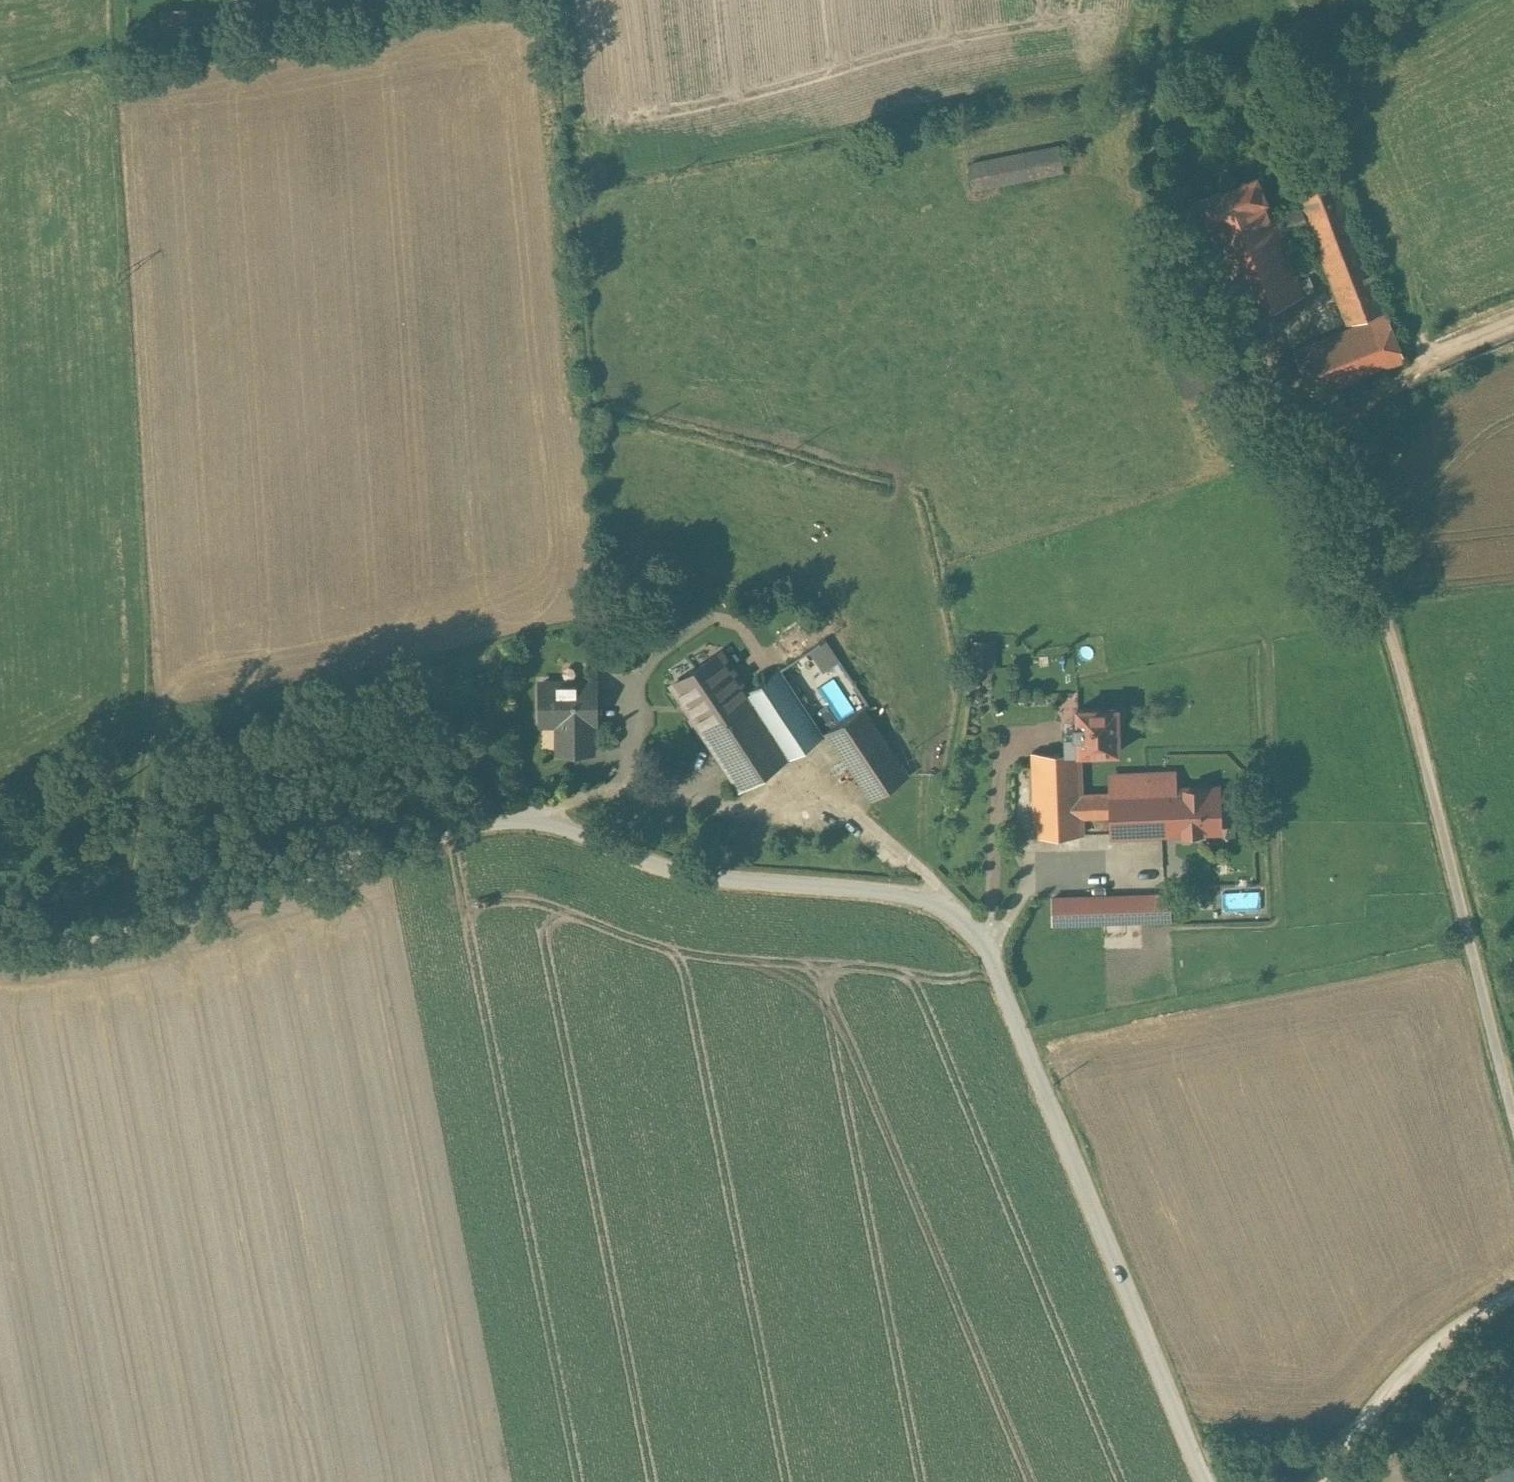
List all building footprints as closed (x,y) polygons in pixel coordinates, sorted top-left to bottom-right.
[(971,186),(1063,174),(1059,146),(967,158),(971,186)] [(1256,175),(1198,198),(1245,316),(1303,293),(1280,234),(1273,217),(1256,175)] [(1337,176),(1296,192),(1302,206),(1273,217),(1280,234),(1309,223),(1350,327),(1296,349),(1314,393),(1389,363),(1361,295),(1381,287),(1337,176)] [(998,668),(998,637),(972,637),(972,667),(998,668)] [(673,684),(742,789),(827,733),(873,800),(913,774),(867,707),(870,705),(825,638),(746,691),(721,653),(673,684)] [(596,682),(541,683),(541,723),(563,722),(563,751),(559,751),(559,753),(592,752),(592,722),(596,722),(596,682)] [(1117,707),(1078,708),(1078,723),(1074,723),(1074,729),(1065,729),(1066,752),(1076,751),(1079,751),(1119,751),(1117,707)] [(1080,794),(1079,751),(1076,751),(1066,752),(1034,753),(1037,835),(1081,833),(1081,816),(1113,815),(1113,833),(1182,831),(1180,789),(1174,789),(1173,774),(1111,775),(1112,793),(1080,794)] [(1218,788),(1180,789),(1182,831),(1219,830),(1218,788)] [(1262,890),(1228,892),(1228,905),(1263,903),(1262,890)] [(1171,894),(1052,900),(1052,923),(1173,921),(1171,894)]
